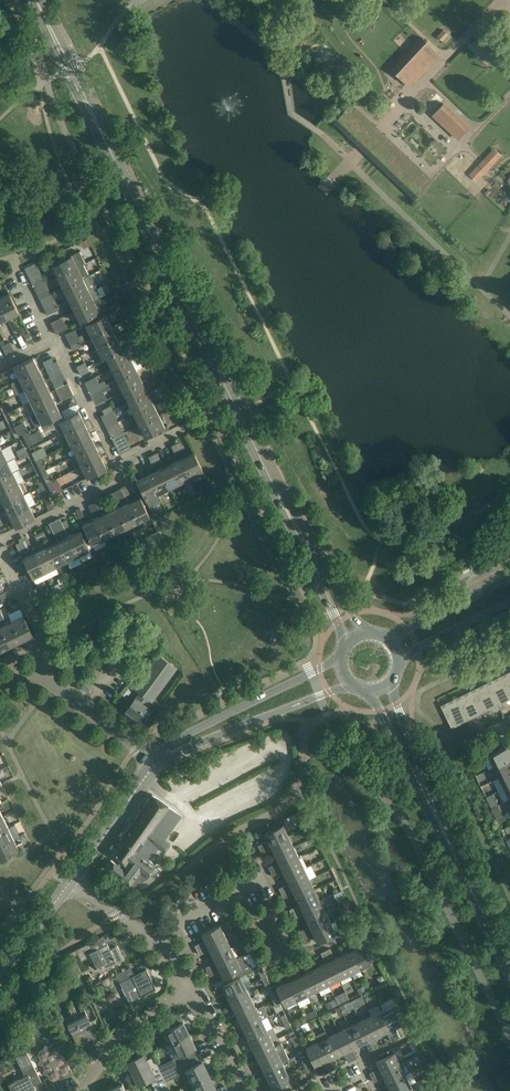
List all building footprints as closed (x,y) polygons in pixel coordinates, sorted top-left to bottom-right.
[(443,30),(437,36),(442,41),(448,34),(443,30)] [(422,37),(391,69),(406,83),(436,51),(422,37)] [(473,44),(477,47),(483,40),(479,37),(473,44)] [(443,104),(435,112),(455,130),(462,122),(443,104)] [(498,158),(491,152),(485,159),(492,165),(498,158)] [(486,171),(479,165),(473,172),(480,178),(486,171)] [(81,241),(82,245),(92,242),(90,237),(81,241)] [(52,265),(57,276),(77,267),(85,263),(79,251),(50,265),(50,266),(52,265)] [(77,267),(57,276),(63,288),(82,278),(83,278),(89,275),(83,264),(85,263),(77,267)] [(95,284),(90,274),(89,275),(83,278),(82,278),(63,288),(68,299),(88,289),(96,285),(95,284)] [(35,282),(37,286),(45,282),(43,278),(35,282)] [(34,288),(36,292),(47,286),(45,282),(37,286),(34,288)] [(102,297),(96,285),(88,289),(68,299),(74,310),(94,301),(99,298),(102,297)] [(0,297),(0,305),(7,318),(19,313),(9,293),(0,297)] [(94,301),(74,310),(80,322),(99,312),(105,309),(99,298),(94,301)] [(48,309),(56,305),(54,300),(46,305),(48,309)] [(56,305),(48,309),(50,313),(59,309),(56,305)] [(91,335),(110,326),(105,314),(84,325),(85,325),(91,335)] [(67,328),(62,316),(50,322),(56,334),(67,328)] [(96,347),(116,337),(110,326),(91,335),(96,347)] [(32,341),(28,332),(24,335),(28,343),(32,341)] [(96,347),(102,359),(106,357),(121,349),(125,347),(129,345),(127,341),(123,334),(116,337),(96,347)] [(77,337),(68,341),(70,345),(79,341),(84,339),(81,335),(77,337)] [(5,344),(9,352),(14,350),(10,341),(5,344)] [(81,346),(79,341),(70,345),(73,350),(81,346)] [(1,346),(5,354),(9,352),(5,344),(1,346)] [(106,357),(111,368),(131,358),(125,347),(121,349),(106,357)] [(19,379),(39,369),(33,357),(13,367),(19,379)] [(43,362),(45,366),(53,362),(51,358),(43,362)] [(117,379),(136,370),(131,358),(111,368),(117,379)] [(56,360),(53,362),(45,366),(47,370),(59,365),(56,360)] [(78,371),(87,367),(84,362),(76,366),(78,371)] [(87,367),(78,371),(80,375),(89,371),(87,367)] [(25,390),(44,380),(39,369),(19,379),(11,383),(16,394),(25,390)] [(122,391),(142,381),(136,370),(117,379),(122,391)] [(50,392),(44,380),(25,390),(30,401),(50,392)] [(54,384),(56,389),(64,385),(62,380),(54,384)] [(106,385),(104,381),(91,387),(93,391),(101,387),(106,385)] [(128,402),(147,392),(142,381),(122,391),(128,402)] [(56,389),(58,393),(69,387),(67,383),(64,385),(56,389)] [(103,391),(101,387),(93,391),(95,396),(103,391)] [(36,413),(55,403),(50,392),(30,401),(36,413)] [(153,404),(147,392),(128,402),(133,413),(153,404)] [(42,424),(60,415),(62,419),(69,415),(66,411),(61,414),(55,403),(36,413),(41,424),(42,424)] [(153,404),(133,413),(139,425),(158,415),(153,404)] [(102,410),(104,414),(112,410),(110,406),(102,410)] [(112,410),(104,414),(100,416),(103,420),(114,414),(112,410)] [(61,426),(64,432),(84,423),(78,411),(72,414),(69,415),(62,419),(60,415),(42,424),(45,430),(61,426)] [(139,425),(145,437),(160,429),(162,433),(169,429),(167,425),(164,427),(158,415),(139,425)] [(70,444),(89,434),(84,423),(64,432),(70,444)] [(14,428),(18,435),(23,433),(19,425),(14,428)] [(113,432),(115,436),(123,432),(121,428),(113,432)] [(32,433),(29,434),(28,431),(22,434),(28,446),(36,442),(32,433)] [(127,440),(123,432),(115,436),(115,437),(112,438),(119,454),(131,448),(127,440)] [(95,445),(89,434),(70,444),(75,455),(95,445)] [(175,443),(179,452),(183,450),(179,441),(175,443)] [(175,454),(179,452),(175,443),(171,445),(175,454)] [(81,466),(101,456),(95,445),(75,455),(81,466)] [(18,455),(26,451),(23,447),(16,451),(18,455)] [(35,461),(40,458),(47,455),(43,447),(31,453),(35,461)] [(193,453),(182,458),(192,478),(203,472),(193,451),(192,451),(193,453)] [(152,455),(156,463),(161,461),(157,452),(152,455)] [(156,463),(152,455),(148,457),(152,465),(156,463)] [(106,468),(101,456),(81,466),(87,478),(108,468),(107,467),(106,468)] [(40,458),(35,461),(40,469),(44,467),(40,458)] [(171,463),(181,483),(192,478),(182,458),(171,463)] [(12,472),(7,460),(7,461),(0,464),(0,478),(12,472)] [(181,483),(171,463),(159,469),(169,489),(181,483)] [(138,472),(134,464),(129,466),(133,474),(138,472)] [(158,494),(169,489),(159,469),(148,474),(158,494)] [(0,478),(0,491),(18,483),(12,472),(0,478)] [(46,483),(51,481),(47,473),(43,475),(46,483)] [(148,474),(136,480),(146,500),(150,507),(161,501),(158,494),(148,474)] [(55,489),(51,481),(46,483),(51,491),(55,489)] [(23,494),(18,483),(0,491),(0,497),(4,504),(23,494)] [(125,486),(121,488),(125,496),(129,494),(125,486)] [(121,498),(125,496),(121,488),(117,490),(121,498)] [(29,506),(23,494),(4,504),(9,515),(29,506)] [(139,497),(128,502),(138,522),(149,516),(139,495),(138,495),(139,497)] [(45,499),(50,510),(54,508),(48,497),(45,499)] [(98,499),(103,507),(107,505),(103,497),(98,499)] [(103,507),(98,499),(94,501),(98,509),(103,507)] [(138,522),(128,502),(117,508),(126,527),(138,522)] [(35,517),(29,506),(9,515),(15,527),(35,517)] [(84,516),(80,508),(75,510),(79,518),(84,516)] [(105,513),(115,533),(126,527),(117,508),(105,513)] [(115,533),(105,513),(94,519),(104,538),(115,533)] [(82,562),(78,555),(69,536),(66,530),(61,521),(60,518),(55,520),(64,538),(57,541),(67,561),(70,568),(82,562)] [(70,528),(66,519),(61,521),(66,530),(70,528)] [(104,538),(94,519),(82,524),(84,528),(91,543),(92,544),(104,538)] [(84,528),(80,530),(87,545),(91,543),(84,528)] [(69,536),(78,555),(90,550),(87,545),(80,530),(80,529),(79,529),(80,530),(69,536)] [(39,532),(43,541),(47,539),(43,530),(39,532)] [(39,543),(43,541),(39,532),(34,535),(39,543)] [(145,544),(141,537),(134,541),(138,548),(145,544)] [(56,567),(67,561),(57,541),(46,547),(56,567)] [(24,550),(20,542),(16,544),(20,552),(24,550)] [(35,552),(44,572),(56,567),(46,547),(35,552)] [(32,578),(44,572),(35,552),(23,558),(32,578)] [(400,579),(402,584),(414,579),(412,574),(400,579)] [(64,583),(61,577),(57,579),(59,583),(53,586),(55,590),(65,586),(64,583)] [(10,646),(21,640),(11,621),(6,623),(1,612),(0,612),(0,626),(10,646)] [(23,615),(11,621),(21,640),(33,635),(23,615)] [(10,646),(0,626),(0,651),(10,646)] [(136,651),(126,643),(119,653),(129,661),(136,651)] [(175,666),(158,654),(134,687),(141,691),(135,698),(126,710),(142,721),(150,710),(145,705),(150,698),(151,699),(175,666)] [(503,675),(499,677),(500,679),(489,685),(498,702),(504,699),(505,701),(509,699),(509,689),(503,675)] [(485,687),(474,692),(482,710),(489,707),(490,709),(499,705),(498,702),(489,685),(488,682),(484,684),(485,687)] [(459,700),(467,717),(474,714),(475,716),(484,712),(482,710),(474,692),(473,690),(468,692),(470,694),(459,700)] [(467,717),(459,700),(457,697),(453,699),(454,702),(443,707),(442,705),(441,705),(452,727),(453,727),(452,725),(458,722),(459,724),(468,720),(467,717)] [(496,722),(492,715),(486,718),(490,725),(496,722)] [(509,759),(509,745),(489,755),(495,766),(509,759)] [(500,777),(509,772),(509,759),(495,766),(500,777)] [(505,788),(509,785),(509,772),(500,777),(505,788)] [(176,811),(152,794),(119,840),(123,842),(113,855),(121,861),(118,865),(111,859),(105,867),(104,869),(130,888),(147,878),(149,874),(151,875),(161,870),(155,866),(156,865),(150,861),(158,849),(164,853),(171,843),(165,839),(182,815),(176,811)] [(498,804),(496,799),(489,802),(492,808),(498,804)] [(296,813),(299,820),(305,817),(302,810),(296,813)] [(264,833),(270,845),(288,836),(283,825),(264,833)] [(8,827),(0,831),(0,845),(13,838),(8,827)] [(275,856),(293,847),(288,836),(270,845),(275,856)] [(0,845),(0,859),(19,850),(13,838),(0,845)] [(299,858),(293,847),(275,856),(281,867),(299,858)] [(299,858),(281,867),(286,877),(300,870),(304,868),(299,858)] [(271,872),(277,868),(275,863),(268,867),(271,872)] [(311,865),(286,877),(291,888),(309,879),(316,875),(311,865)] [(296,898),(314,889),(309,879),(291,888),(296,898)] [(279,888),(281,893),(288,890),(285,885),(279,888)] [(301,909),(320,900),(314,889),(296,898),(301,909)] [(307,920),(325,911),(320,900),(301,909),(307,920)] [(312,931),(330,922),(325,911),(307,920),(312,931)] [(344,934),(341,929),(335,932),(330,922),(312,931),(317,942),(319,941),(321,945),(344,934)] [(207,945),(225,936),(220,925),(201,934),(207,945)] [(212,956),(230,947),(225,936),(207,945),(212,956)] [(94,950),(90,942),(75,949),(75,950),(68,953),(70,958),(77,954),(81,961),(88,957),(94,968),(100,965),(103,970),(124,960),(117,946),(110,949),(107,944),(94,950)] [(363,944),(352,950),(361,968),(372,963),(371,962),(364,947),(363,944)] [(369,945),(364,947),(371,962),(376,959),(369,945)] [(217,966),(236,957),(230,947),(212,956),(217,966)] [(352,950),(341,955),(350,973),(361,968),(352,950)] [(236,957),(217,966),(223,978),(223,977),(226,983),(240,976),(254,969),(250,962),(248,964),(243,954),(236,957)] [(330,960),(339,979),(350,973),(341,955),(330,960)] [(320,966),(329,984),(339,979),(330,960),(320,966)] [(309,971),(318,989),(329,984),(320,966),(309,971)] [(134,975),(130,967),(116,974),(129,1001),(156,989),(146,969),(134,975)] [(240,976),(226,983),(222,985),(227,996),(245,987),(240,976),(254,969),(240,976)] [(307,994),(318,989),(309,971),(298,976),(307,994)] [(287,982),(296,1000),(307,994),(298,976),(287,982)] [(285,1005),(296,1000),(287,982),(276,987),(285,1005)] [(251,998),(245,987),(227,996),(232,1007),(251,998)] [(100,1021),(89,998),(80,1002),(83,1009),(77,1012),(73,1005),(68,1008),(72,1014),(64,1018),(78,1045),(98,1036),(92,1025),(100,1021)] [(238,1018),(256,1009),(251,998),(232,1007),(238,1018)] [(325,1003),(328,1009),(338,1004),(336,998),(325,1003)] [(393,1005),(382,1011),(391,1029),(402,1024),(393,1005)] [(243,1029),(261,1020),(256,1009),(238,1018),(243,1029)] [(304,1015),(306,1020),(317,1014),(314,1009),(304,1015)] [(380,1034),(391,1029),(382,1011),(371,1016),(380,1034)] [(172,1043),(189,1034),(183,1021),(177,1024),(173,1015),(156,1023),(161,1033),(166,1030),(172,1043)] [(380,1034),(371,1016),(360,1021),(369,1040),(380,1034)] [(266,1030),(261,1020),(243,1029),(248,1039),(266,1030)] [(349,1026),(358,1045),(369,1040),(360,1021),(349,1026)] [(349,1026),(339,1032),(348,1050),(358,1045),(349,1026)] [(266,1030),(248,1039),(253,1050),(272,1041),(266,1030)] [(314,1035),(327,1060),(337,1055),(328,1037),(325,1030),(314,1035)] [(348,1050),(339,1032),(328,1037),(337,1055),(348,1050)] [(391,1041),(396,1039),(393,1032),(388,1035),(391,1041)] [(189,1034),(172,1043),(178,1055),(173,1057),(174,1059),(177,1065),(193,1057),(190,1050),(195,1047),(189,1034)] [(327,1060),(314,1035),(314,1036),(317,1042),(306,1048),(315,1066),(327,1060)] [(272,1041),(253,1050),(259,1061),(284,1048),(281,1042),(274,1046),(272,1041)] [(58,1046),(54,1044),(50,1046),(45,1045),(44,1049),(40,1051),(38,1056),(40,1059),(39,1064),(43,1065),(45,1069),(43,1073),(47,1075),(49,1078),(54,1080),(58,1078),(62,1079),(64,1075),(68,1073),(69,1069),(68,1065),(69,1060),(65,1059),(63,1055),(65,1051),(60,1049),(58,1046)] [(259,1061),(264,1071),(282,1062),(289,1059),(284,1048),(259,1061)] [(8,1084),(11,1090),(36,1090),(33,1085),(41,1081),(32,1063),(26,1052),(25,1053),(15,1057),(21,1068),(25,1076),(8,1084)] [(376,1061),(381,1072),(400,1063),(394,1052),(376,1061)] [(161,1073),(159,1067),(151,1071),(142,1054),(127,1062),(138,1084),(150,1079),(156,1090),(159,1090),(160,1090),(170,1090),(167,1086),(165,1081),(161,1073)] [(300,1057),(304,1065),(309,1063),(305,1055),(300,1057)] [(174,1059),(158,1066),(159,1067),(161,1073),(162,1073),(165,1071),(169,1069),(176,1066),(177,1065),(174,1059)] [(192,1083),(209,1074),(202,1061),(185,1069),(192,1083)] [(287,1073),(282,1062),(264,1071),(269,1082),(287,1073)] [(312,1070),(309,1063),(304,1065),(308,1072),(312,1070)] [(400,1063),(381,1072),(387,1083),(405,1074),(400,1063)] [(326,1073),(332,1070),(328,1064),(323,1066),(326,1073)] [(426,1064),(413,1071),(415,1074),(424,1069),(425,1072),(428,1072),(430,1071),(426,1064)] [(162,1073),(161,1073),(165,1081),(179,1074),(176,1066),(169,1069),(165,1071),(162,1073)] [(269,1082),(274,1090),(279,1090),(293,1084),(287,1073),(269,1082)] [(214,1089),(215,1088),(209,1074),(192,1083),(196,1090),(215,1090),(214,1089)] [(410,1085),(405,1074),(387,1083),(390,1090),(398,1090),(410,1085)] [(122,1083),(105,1090),(126,1090),(122,1083)]
